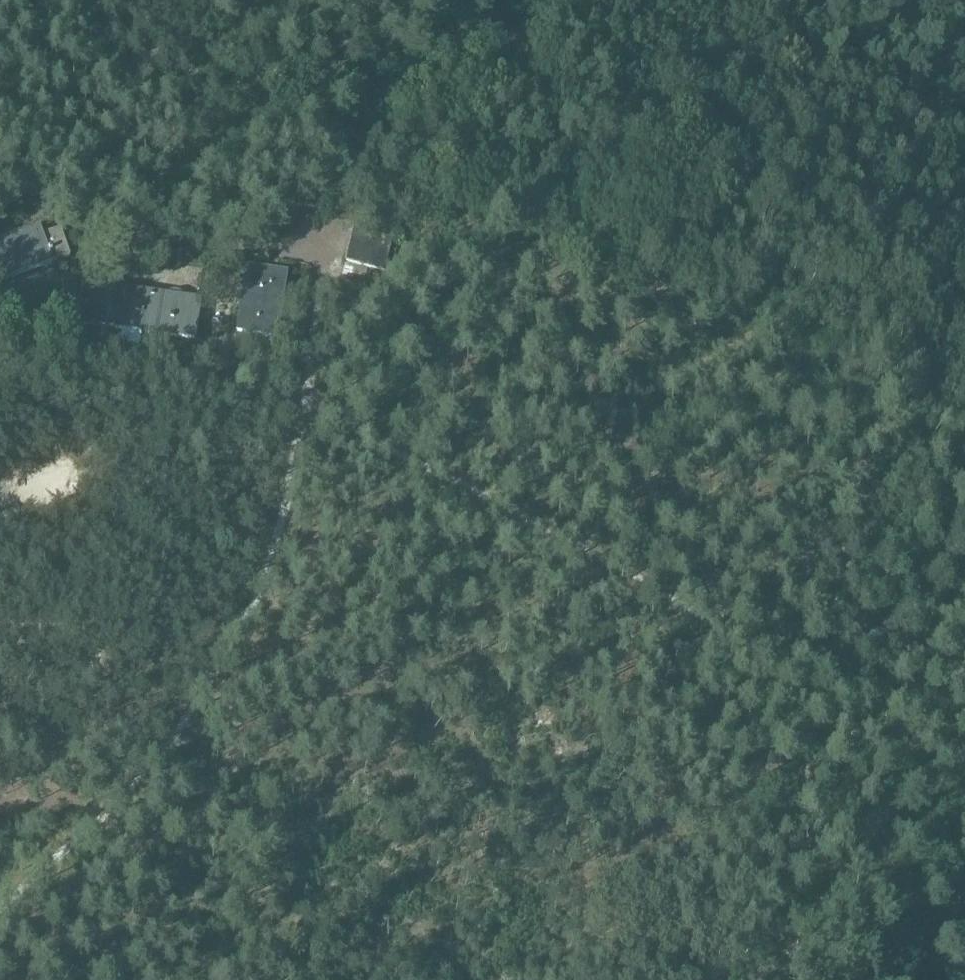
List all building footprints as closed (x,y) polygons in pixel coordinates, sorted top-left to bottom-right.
[(70,257),(61,228),(43,234),(40,225),(0,239),(0,283),(53,264),(53,263),(70,257)] [(385,274),(393,240),(353,231),(345,264),(347,265),(343,280),(341,280),(334,311),(359,317),(367,286),(364,285),(367,269),(385,274)] [(236,333),(278,339),(289,273),(247,267),(236,333)] [(139,355),(153,358),(157,334),(196,341),(202,300),(82,281),(76,321),(123,329),(121,342),(140,345),(139,355)]
